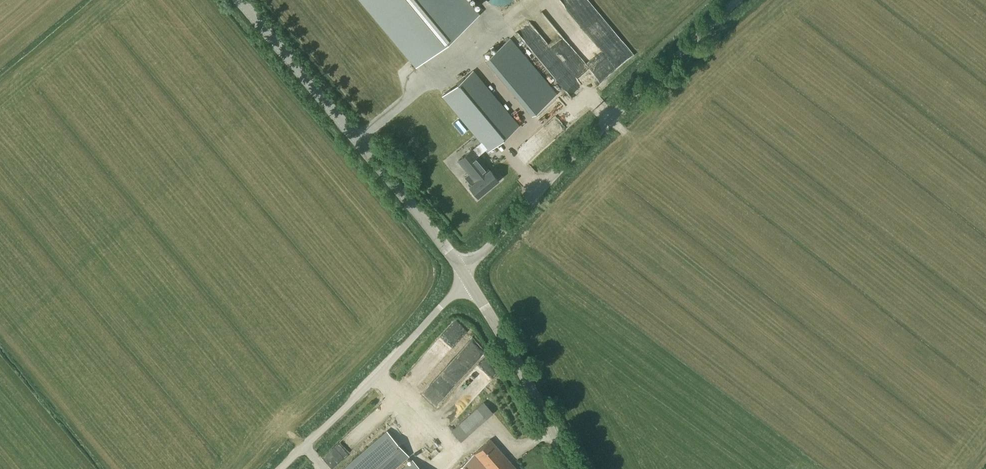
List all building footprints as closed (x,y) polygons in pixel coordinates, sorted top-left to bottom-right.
[(416,65),(478,14),(466,0),(362,0),(416,65)] [(557,94),(511,38),(485,60),(532,115),(557,94)] [(620,41),(607,53),(614,60),(602,71),(606,76),(612,71),(632,52),(620,41)] [(488,151),(519,125),(473,70),(443,96),(481,142),(472,150),(472,149),(463,156),(461,157),(462,157),(458,160),(476,181),(470,186),(478,196),(498,179),(490,169),(489,170),(477,156),(487,149),(488,151)] [(460,322),(449,329),(455,340),(467,332),(460,322)] [(472,340),(425,387),(442,403),(447,397),(460,410),(501,368),(472,340)] [(483,401),(451,430),(461,441),(493,412),(483,401)] [(387,430),(343,468),(392,468),(409,454),(387,430)] [(490,439),(474,453),(475,454),(488,468),(517,468),(490,439)] [(456,468),(488,468),(475,454),(474,453),(456,468)] [(412,459),(401,468),(421,468),(412,459)]
